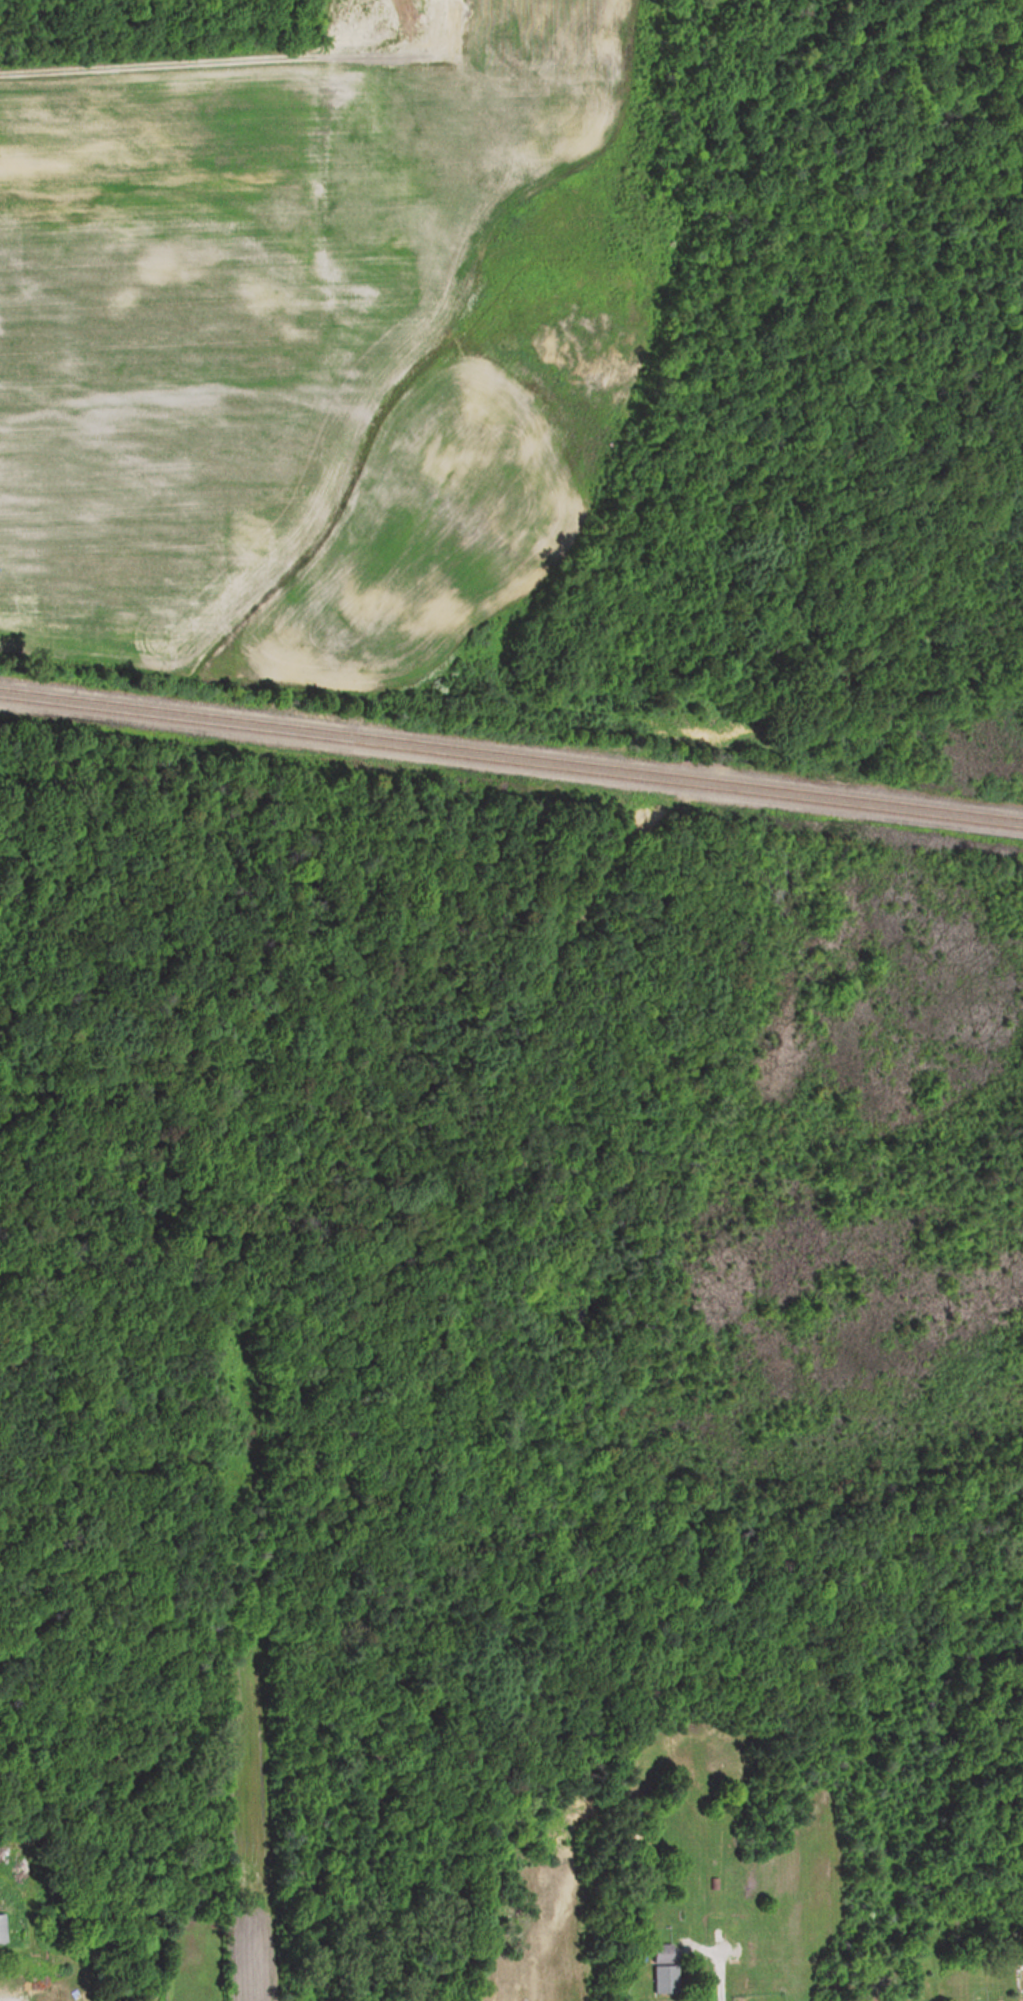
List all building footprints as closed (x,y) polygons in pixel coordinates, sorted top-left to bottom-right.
[(671,1944),(649,1944),(650,1993),(671,1993),(671,1944)]
